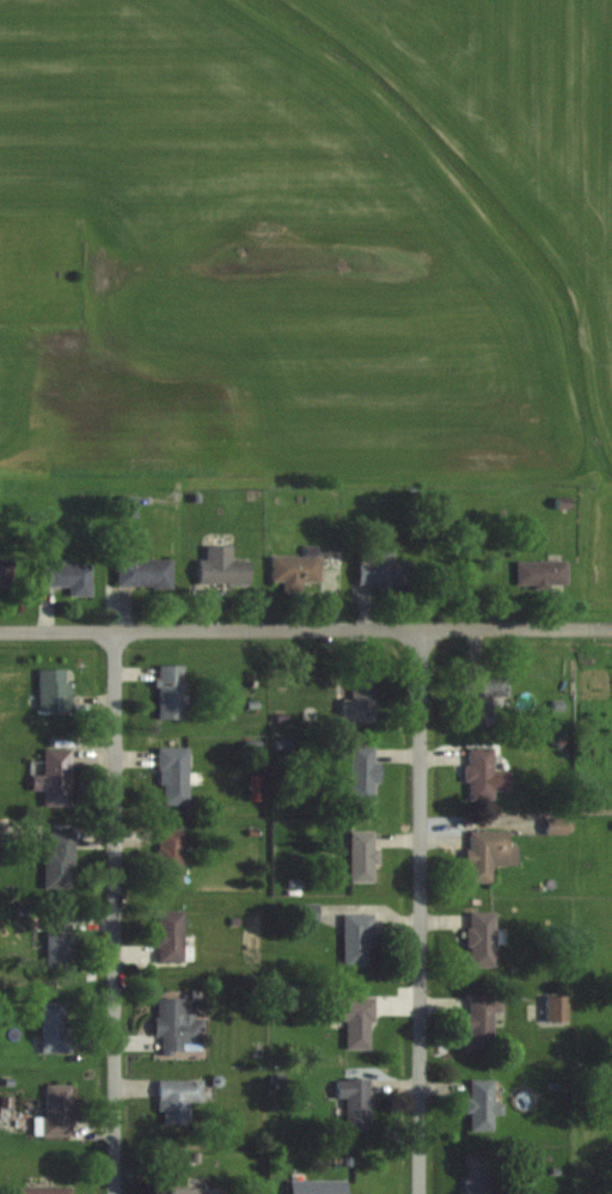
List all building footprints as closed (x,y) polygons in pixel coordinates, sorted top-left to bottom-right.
[(121,517),(134,517),(134,498),(121,498),(121,517)] [(231,547),(206,547),(206,560),(199,560),(199,585),(250,586),(250,561),(231,561),(231,547)] [(394,550),(359,550),(358,586),(408,586),(409,562),(394,561),(394,550)] [(320,583),(320,556),(272,556),(272,583),(320,583)] [(12,586),(12,561),(0,561),(0,586),(12,586)] [(171,561),(117,561),(117,589),(171,589),(171,561)] [(568,561),(517,561),(517,587),(568,587),(568,561)] [(69,587),(69,597),(91,597),(91,565),(38,565),(38,587),(69,587)] [(183,720),(183,666),(157,666),(157,720),(183,720)] [(508,675),(493,675),(493,668),(466,668),(466,724),(492,724),(492,697),(508,696),(508,675)] [(38,712),(69,712),(69,671),(38,671),(38,712)] [(342,699),(342,722),(378,722),(378,672),(352,672),(352,699),(342,699)] [(377,802),(377,746),(351,746),(351,802),(377,802)] [(188,806),(188,748),(159,748),(159,806),(188,806)] [(494,800),(494,748),(467,748),(467,800),(494,800)] [(71,807),(71,749),(44,749),(44,776),(31,776),(31,791),(44,791),(44,807),(71,807)] [(547,819),(547,834),(567,834),(567,819),(547,819)] [(158,831),(158,890),(182,890),(182,831),(158,831)] [(518,847),(509,847),(509,831),(469,831),(469,884),(494,884),(494,867),(517,867),(518,847)] [(375,883),(375,832),(350,832),(350,883),(375,883)] [(44,850),(44,889),(73,889),(73,833),(49,833),(49,850),(44,850)] [(183,912),(157,912),(157,965),(183,965),(183,912)] [(468,968),(496,968),(496,913),(468,913),(468,968)] [(344,967),(372,967),(372,915),(344,915),(344,967)] [(47,967),(72,967),(72,919),(47,919),(47,967)] [(570,1023),(570,997),(547,997),(547,1023),(570,1023)] [(494,1012),(503,1012),(503,998),(470,998),(470,1049),(494,1049),(494,1012)] [(156,1038),(161,1038),(161,1054),(201,1053),(200,1016),(184,1016),(184,1000),(156,1000),(156,1038)] [(331,1023),(347,1023),(347,1050),(373,1050),(373,1000),(331,1000),(331,1023)] [(69,1004),(41,1004),(41,1054),(69,1054),(69,1004)] [(338,1080),(338,1099),(347,1099),(347,1131),(374,1131),(374,1080),(338,1080)] [(505,1103),(495,1103),(495,1081),(471,1081),(471,1132),(495,1131),(495,1116),(505,1116),(505,1103)] [(191,1103),(203,1103),(203,1082),(159,1082),(159,1114),(163,1114),(163,1125),(191,1125),(191,1103)] [(45,1137),(73,1137),(73,1086),(45,1086),(45,1137)] [(468,1158),(468,1193),(494,1193),(494,1158),(468,1158)] [(291,1193),(347,1193),(347,1181),(290,1182),(291,1193)]
